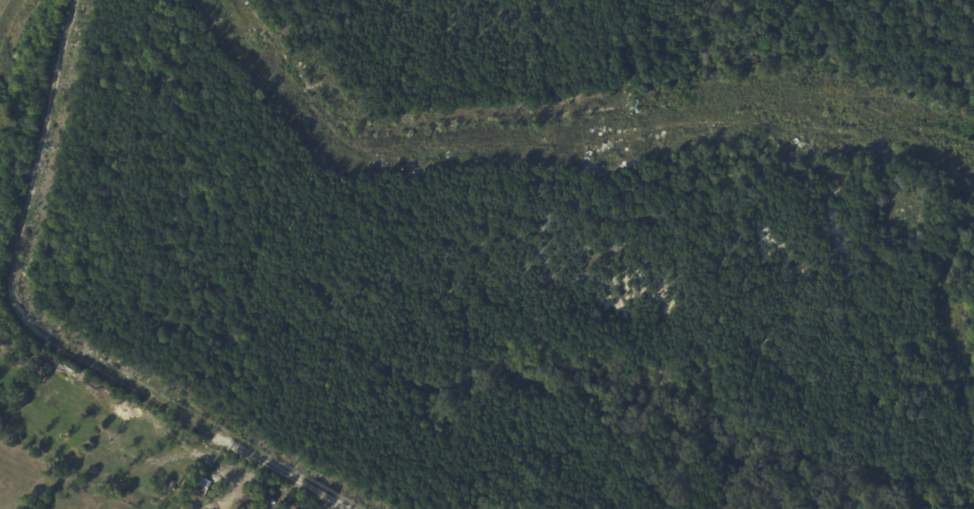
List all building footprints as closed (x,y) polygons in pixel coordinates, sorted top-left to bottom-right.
[(202,478),(212,483),(206,496),(195,490),(202,478)]
